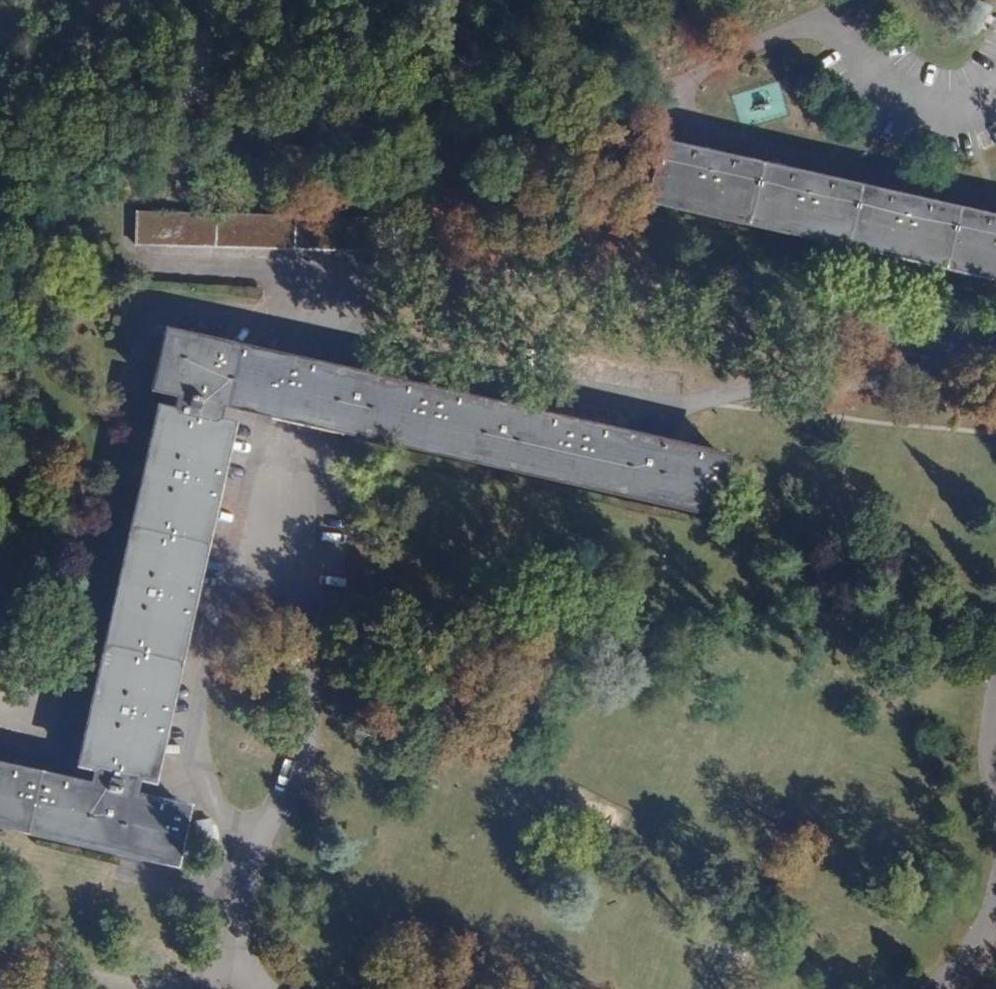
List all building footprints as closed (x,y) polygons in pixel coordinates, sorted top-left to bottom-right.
[(980,26),(988,7),(975,2),(968,21),(980,26)] [(659,147),(648,200),(995,277),(995,222),(659,147)] [(373,219),(138,214),(138,246),(373,244),(373,219)] [(156,411),(77,766),(95,770),(91,788),(0,768),(0,828),(171,866),(184,808),(129,796),(133,778),(148,782),(227,426),(214,423),(219,404),(709,513),(722,458),(164,334),(152,389),(178,395),(173,414),(156,411)] [(191,822),(195,849),(212,846),(209,819),(191,822)]
